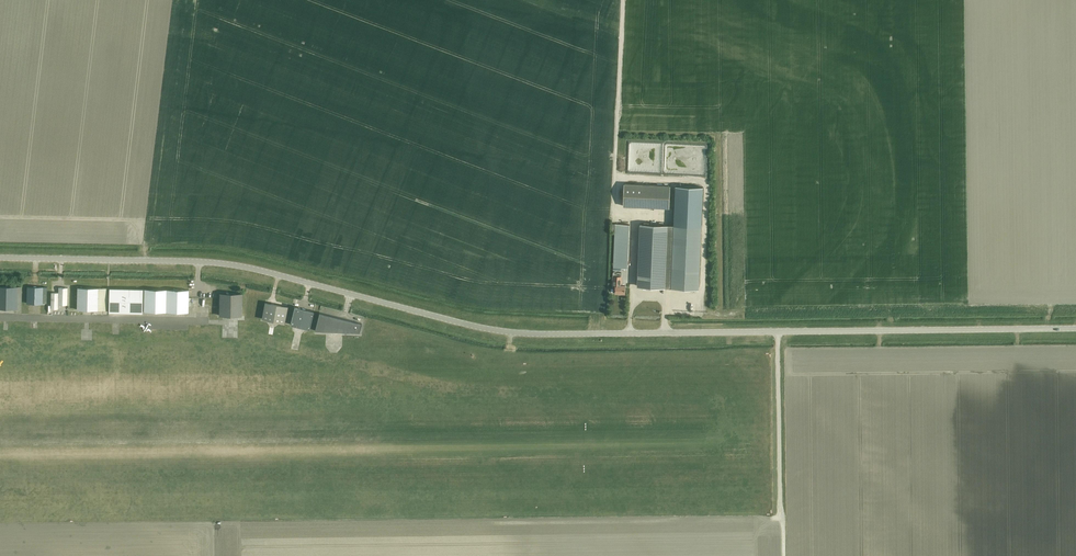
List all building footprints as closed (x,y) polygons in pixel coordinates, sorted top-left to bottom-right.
[(628,142),(627,168),(659,171),(660,157),(653,156),(653,155),(646,155),(645,162),(644,162),(644,168),(637,167),(637,156),(638,156),(638,151),(635,151),(635,142),(628,142)] [(668,208),(669,186),(625,184),(624,206),(668,208)] [(640,225),(637,285),(665,287),(699,288),(703,186),(676,185),(675,209),(680,209),(679,226),(668,226),(640,225)] [(615,224),(613,267),(628,267),(630,224),(615,224)] [(613,272),(613,280),(613,288),(616,288),(615,293),(625,293),(625,285),(620,285),(621,272),(613,272)] [(21,309),(22,286),(0,286),(0,308),(21,309)] [(42,303),(43,287),(27,286),(27,303),(42,303)] [(51,293),(51,309),(57,309),(58,305),(67,305),(67,288),(59,287),(59,293),(51,293)] [(77,310),(92,310),(92,288),(78,287),(77,310)] [(92,288),(92,310),(97,310),(107,310),(107,288),(92,288)] [(142,313),(143,289),(109,288),(109,312),(142,313)] [(188,312),(189,290),(144,289),(144,311),(188,312)] [(222,293),(220,293),(219,315),(241,316),(242,293),(222,293)] [(288,306),(264,302),(262,318),(284,323),(288,306)] [(290,305),(285,324),(290,325),(290,324),(309,329),(313,311),(294,306),(290,305)] [(362,323),(319,312),(314,330),(359,332),(362,323)]
